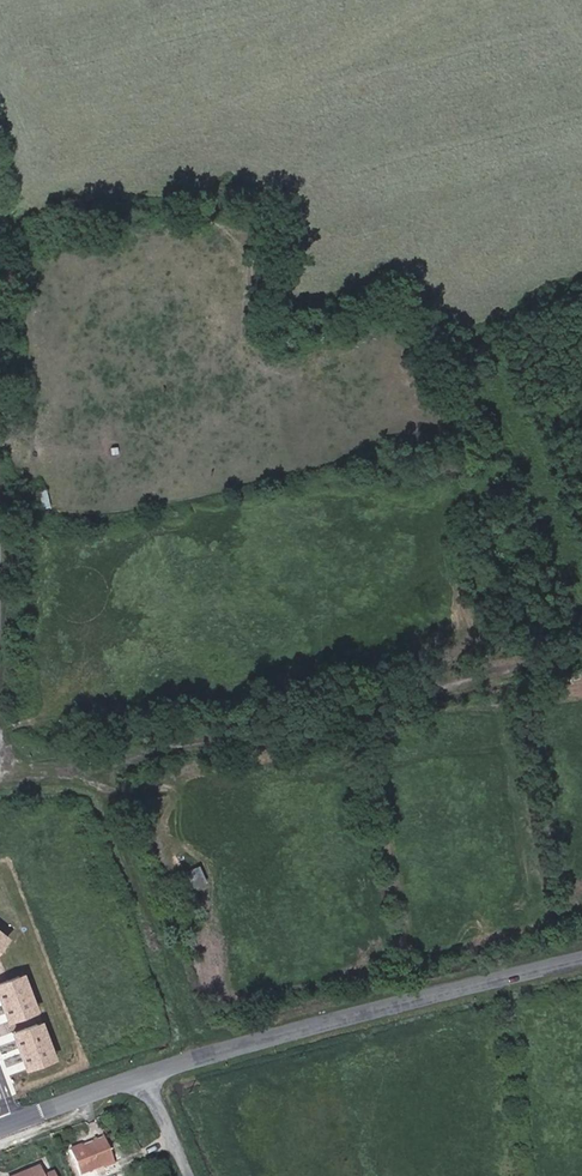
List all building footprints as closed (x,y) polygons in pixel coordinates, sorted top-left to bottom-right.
[(36,491),(39,510),(51,508),(48,489),(36,491)] [(196,866),(182,873),(190,889),(204,883),(196,866)] [(113,1163),(102,1132),(70,1146),(81,1175),(82,1175),(113,1163)]
